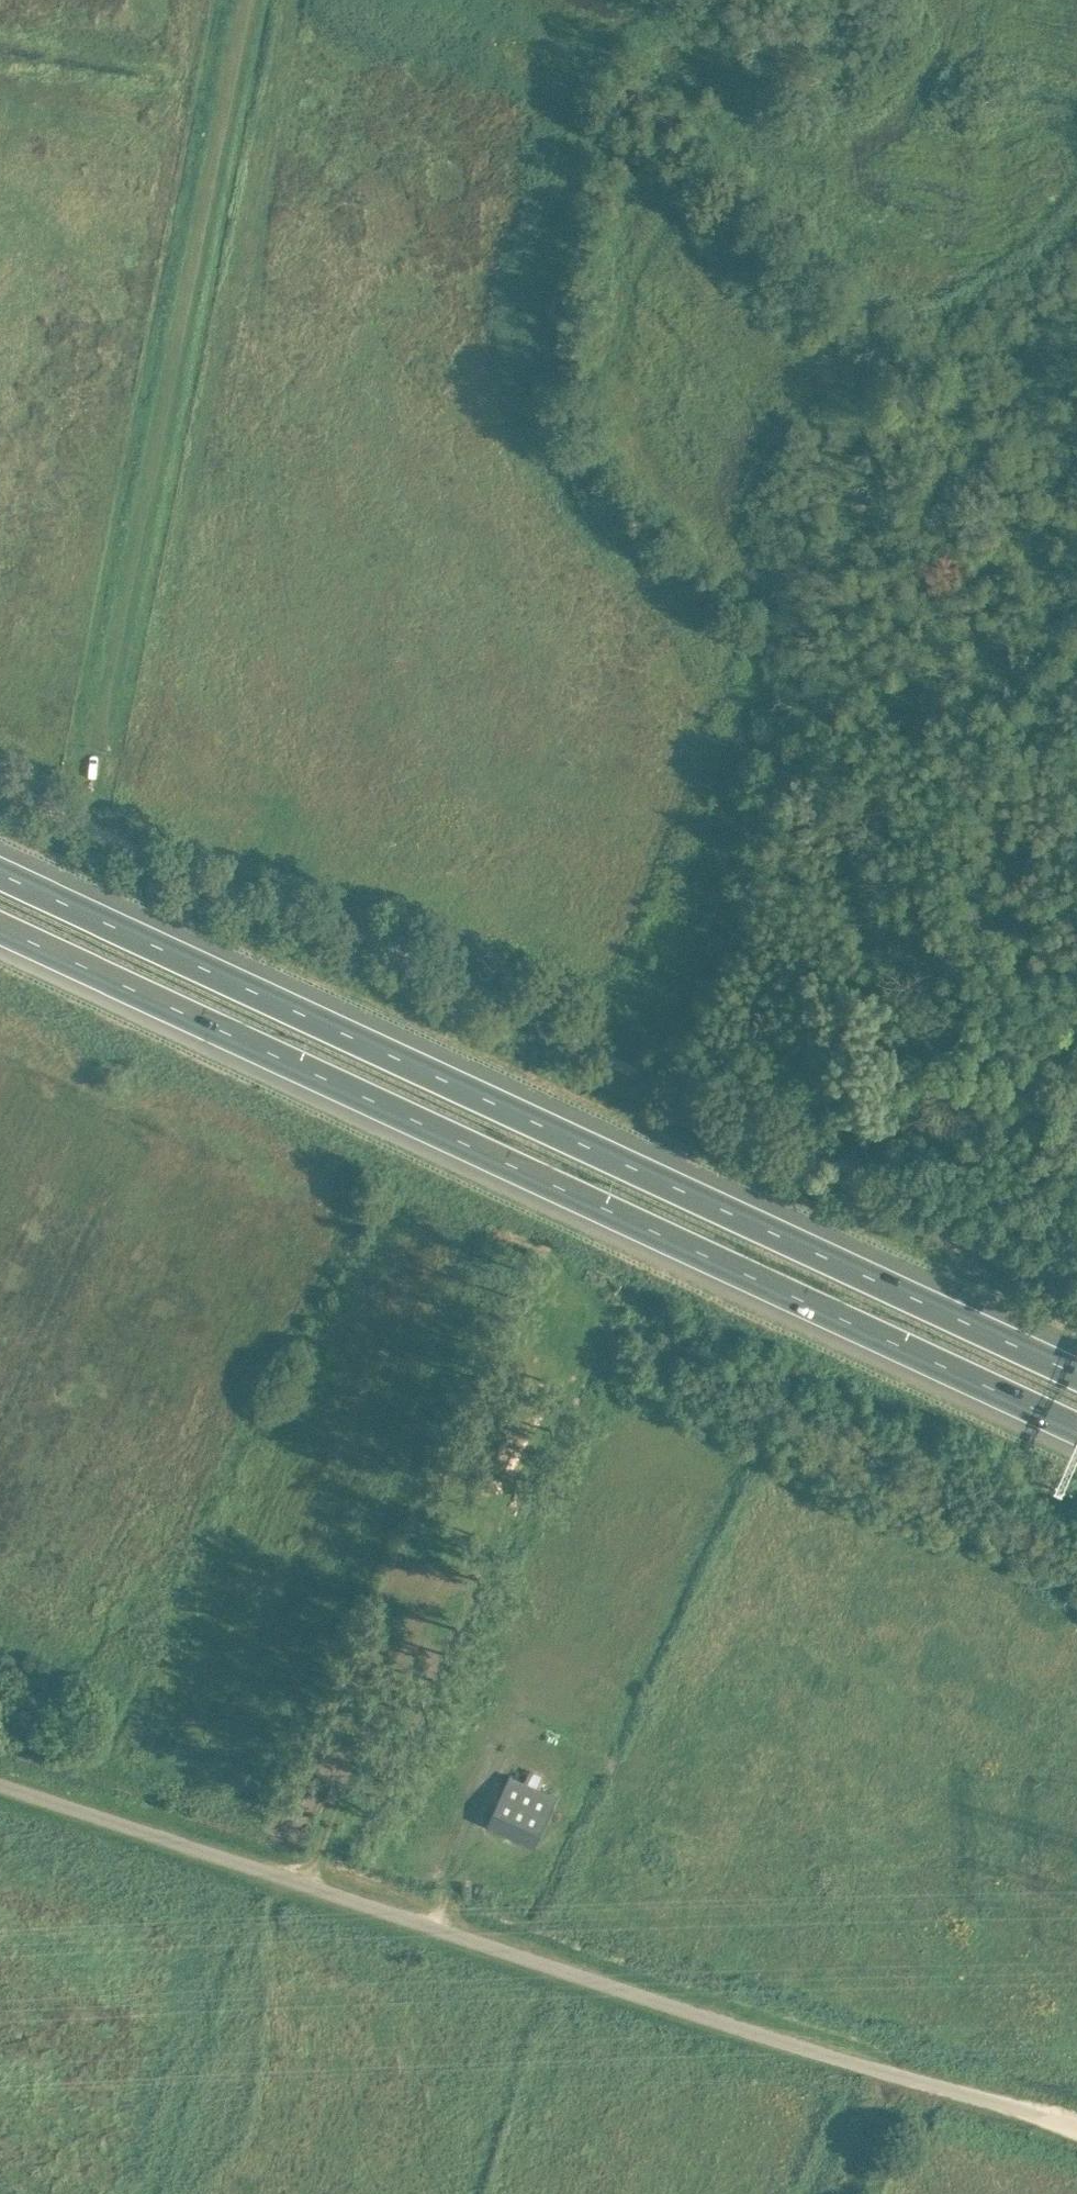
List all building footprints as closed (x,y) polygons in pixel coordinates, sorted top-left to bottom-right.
[(487,1823),(536,1845),(557,1797),(509,1775),(487,1823)]
